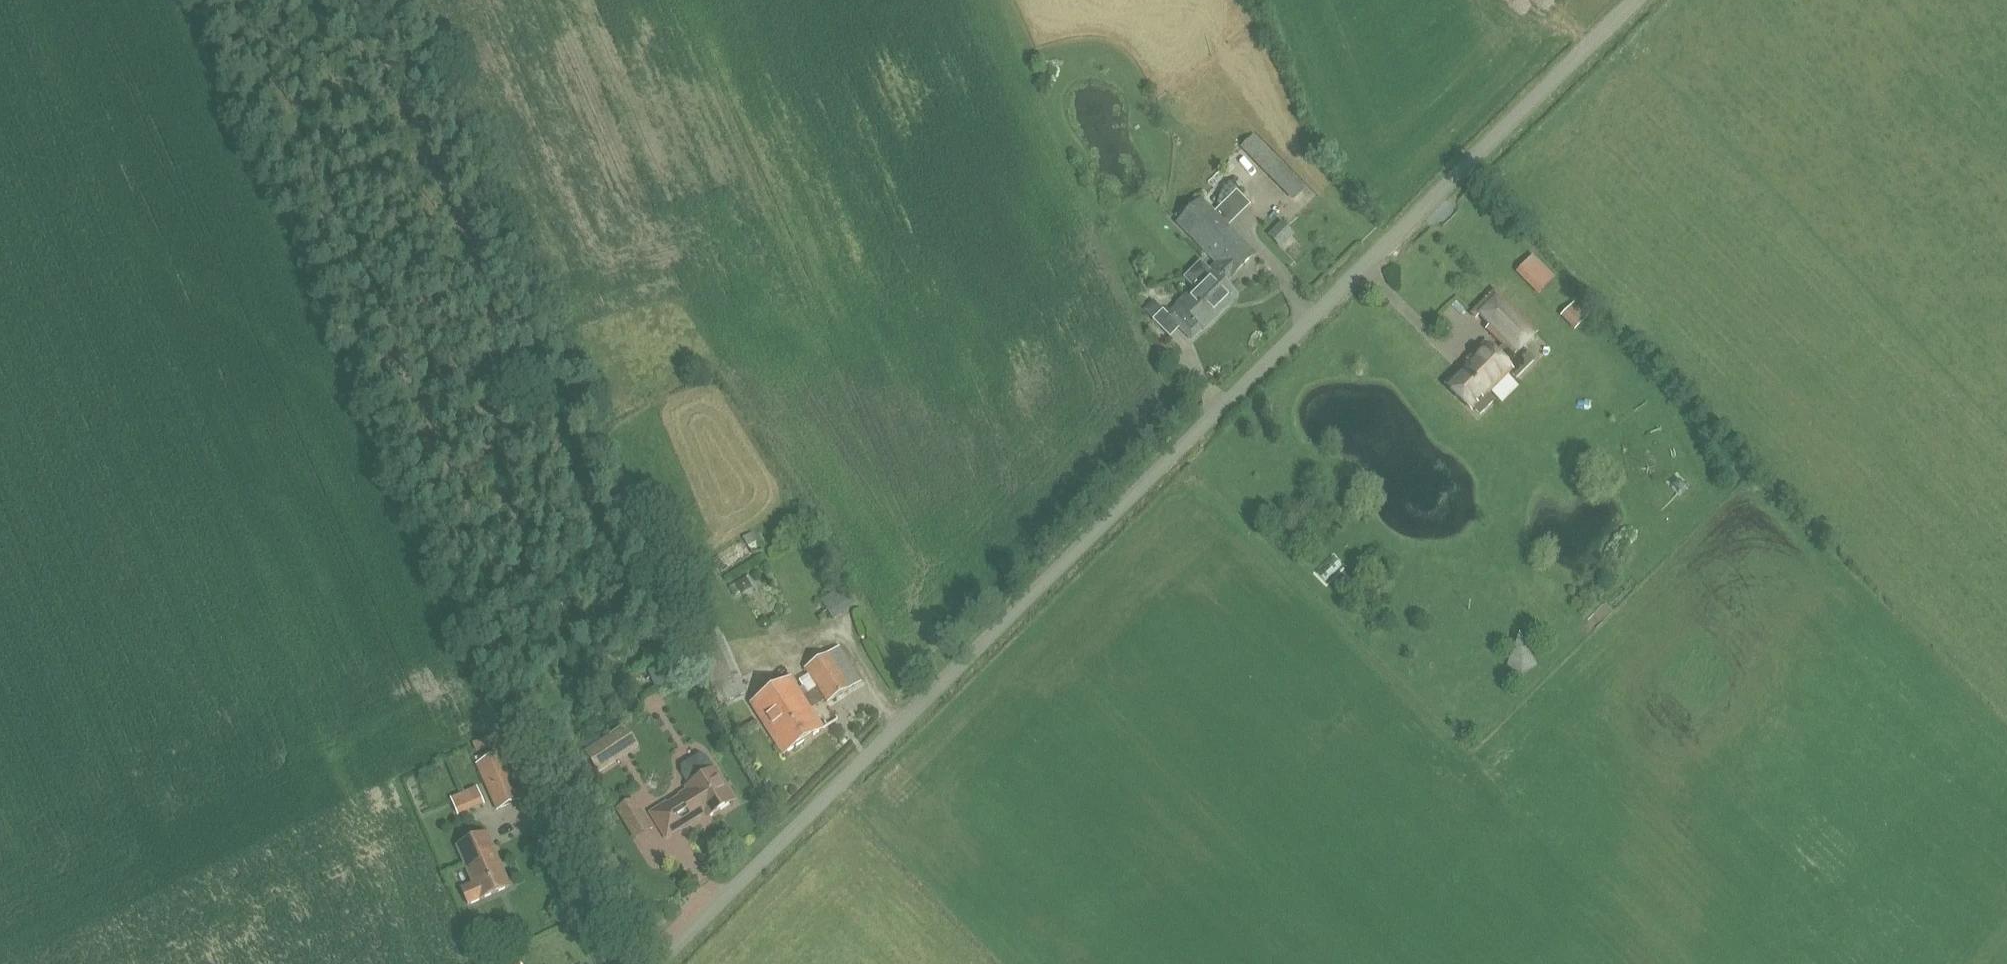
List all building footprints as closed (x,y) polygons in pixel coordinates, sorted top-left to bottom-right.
[(1289,159),(1278,168),(1303,197),(1314,187),(1289,159)] [(1202,182),(1175,202),(1183,213),(1210,193),(1202,182)] [(1192,339),(1203,328),(1203,329),(1237,296),(1225,283),(1254,254),(1227,227),(1213,213),(1202,201),(1180,223),(1219,263),(1211,271),(1212,272),(1168,314),(1192,339)] [(1286,250),(1303,239),(1296,228),(1279,239),(1286,250)] [(1542,253),(1524,268),(1545,294),(1564,279),(1542,253)] [(1470,363),(1447,385),(1472,410),(1475,408),(1480,413),(1493,401),(1487,395),(1512,370),(1518,375),(1532,360),(1520,348),(1535,333),(1494,292),(1472,314),(1477,319),(1480,316),(1490,325),(1486,329),(1503,346),(1495,354),(1484,344),(1470,358),(1470,363)] [(1588,317),(1574,302),(1560,316),(1574,331),(1588,317)] [(1512,644),(1527,677),(1546,668),(1531,635),(1512,644)] [(828,704),(862,683),(840,648),(807,669),(808,669),(820,688),(809,695),(805,688),(800,691),(792,678),(751,703),(784,755),(824,729),(812,709),(826,700),(828,704)] [(649,671),(656,686),(684,673),(677,658),(649,671)] [(617,731),(605,738),(615,755),(627,749),(617,731)] [(497,811),(522,800),(503,753),(472,766),(478,782),(483,780),(497,811)] [(709,816),(731,803),(723,790),(727,788),(716,770),(708,757),(701,754),(683,766),(683,773),(693,789),(682,796),(684,800),(670,809),(668,804),(653,813),(668,837),(671,835),(669,832),(679,826),(680,829),(698,818),(697,817),(706,811),(709,816)] [(459,815),(485,805),(477,787),(451,798),(459,815)] [(633,800),(619,808),(637,838),(650,830),(633,800)] [(469,904),(510,887),(488,834),(459,846),(474,883),(462,889),(469,904)]
